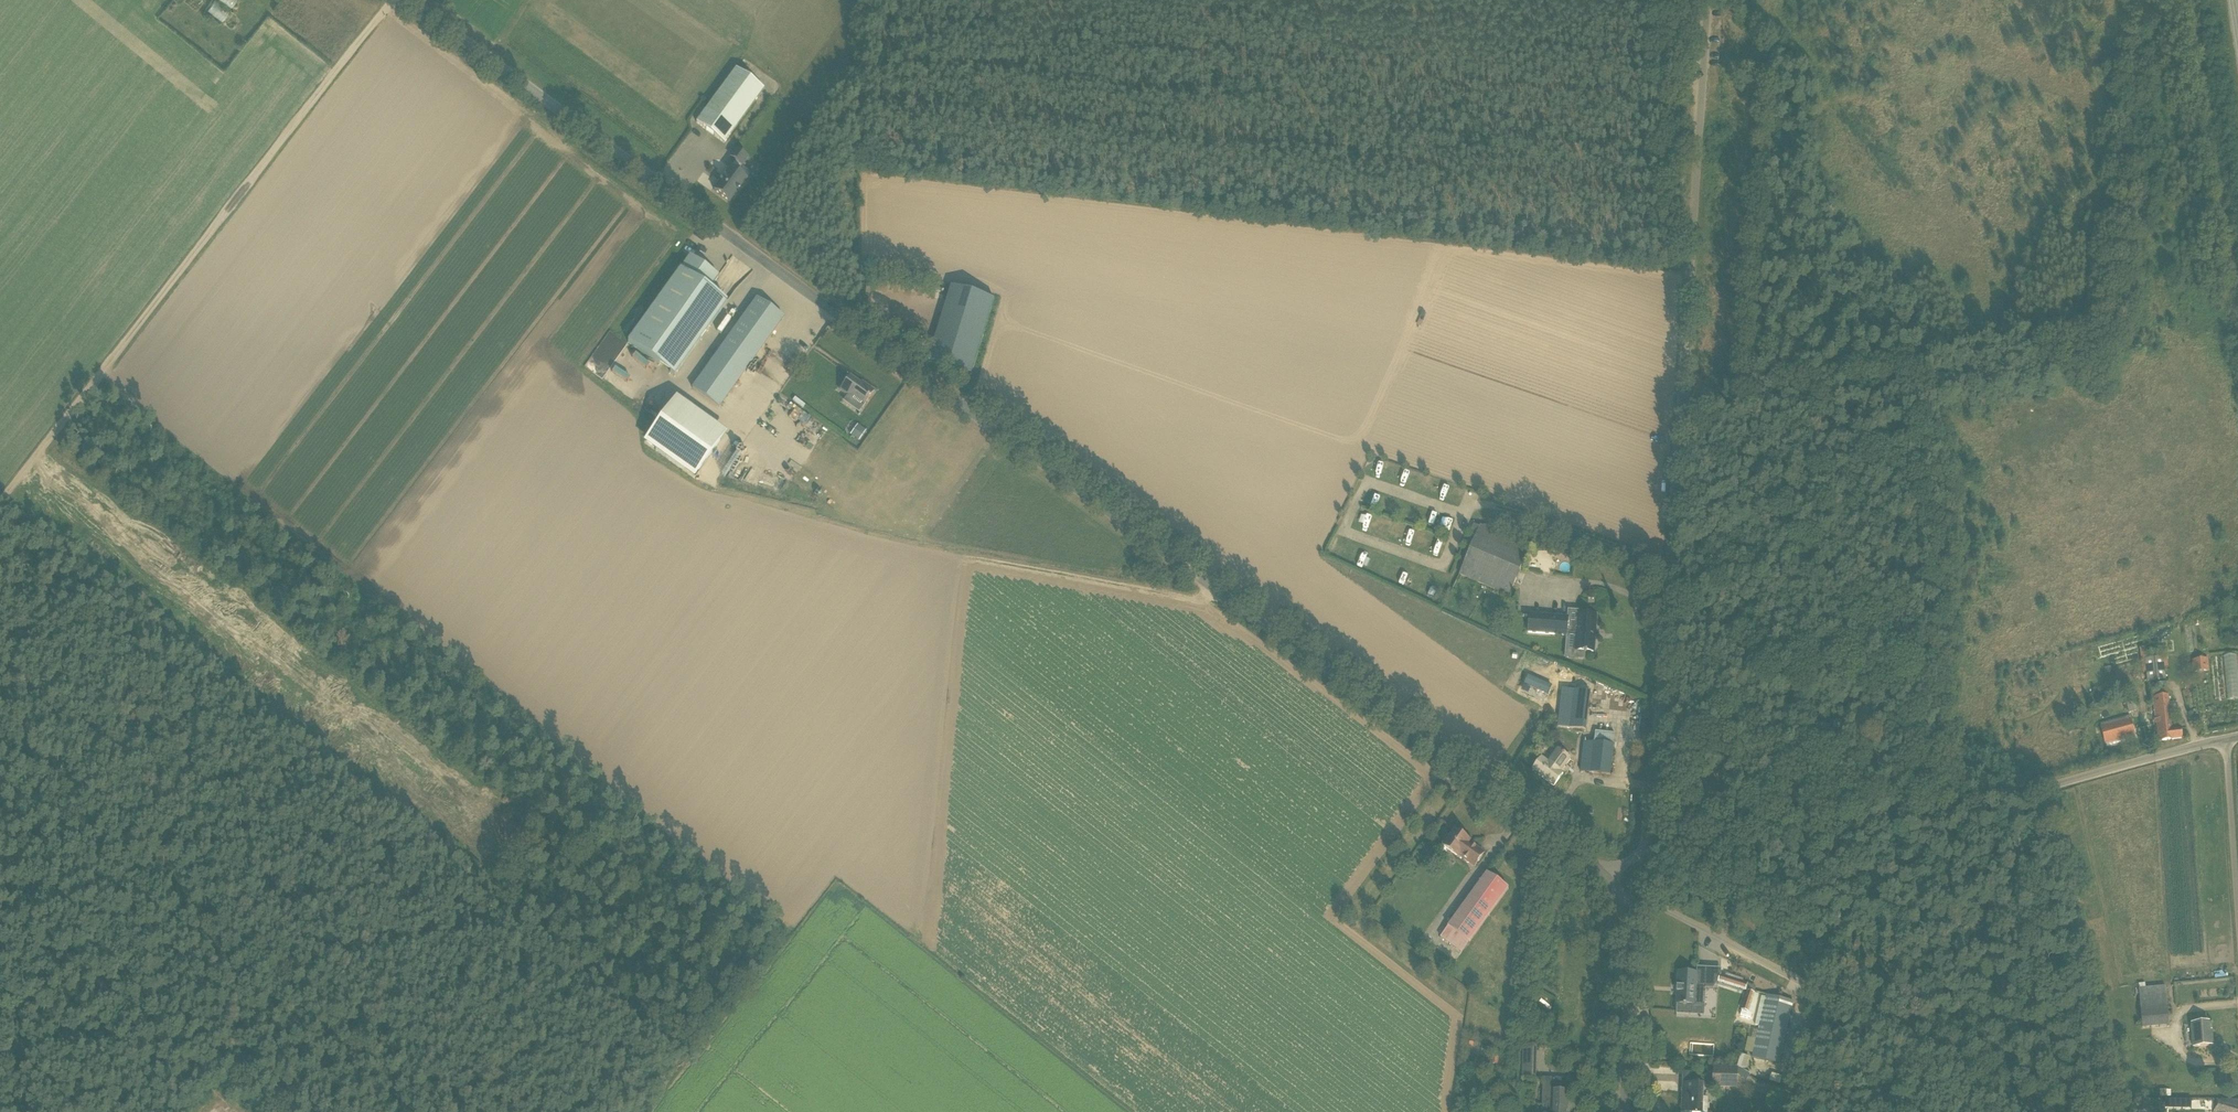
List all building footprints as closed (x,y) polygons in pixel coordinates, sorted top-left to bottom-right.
[(230,11),(215,0),(207,11),(222,21),(230,11)] [(231,9),(237,0),(219,0),(231,9)] [(724,143),(764,89),(736,69),(696,123),(724,143)] [(714,190),(730,202),(747,179),(737,172),(742,166),(748,158),(736,149),(730,157),(736,161),(731,168),(731,167),(714,190)] [(727,303),(726,302),(709,290),(718,276),(690,256),(628,342),(674,376),(727,303)] [(998,301),(956,286),(930,361),(972,375),(998,301)] [(710,364),(737,383),(784,318),(757,298),(710,364)] [(864,404),(874,391),(862,382),(860,384),(850,377),(840,390),(847,395),(843,402),(859,413),(865,405),(864,404)] [(676,397),(643,443),(694,479),(727,433),(676,397)] [(803,413),(800,422),(807,424),(810,415),(803,413)] [(858,425),(851,435),(859,441),(866,431),(858,425)] [(1399,504),(1397,513),(1406,515),(1408,506),(1399,504)] [(1531,547),(1482,526),(1460,575),(1510,597),(1531,547)] [(1594,652),(1597,616),(1578,614),(1577,620),(1569,620),(1570,616),(1529,613),(1528,634),(1568,637),(1568,634),(1576,635),(1575,651),(1587,652),(1594,652)] [(2225,656),(2211,656),(2214,700),(2227,699),(2225,656)] [(2145,659),(2147,682),(2166,679),(2164,657),(2145,659)] [(2208,671),(2207,659),(2187,660),(2188,672),(2208,671)] [(1552,685),(1528,675),(1524,684),(1548,694),(1552,685)] [(2173,739),(2182,738),(2181,728),(2176,729),(2175,726),(2171,726),(2168,689),(2153,690),(2154,704),(2158,741),(2173,740),(2173,739)] [(1592,692),(1574,690),(1573,697),(1561,696),(1558,727),(1587,731),(1592,692)] [(2126,700),(2129,713),(2139,711),(2136,698),(2126,700)] [(2135,735),(2132,725),(2131,719),(2101,727),(2105,743),(2135,735)] [(2070,732),(2080,729),(2078,723),(2068,726),(2070,732)] [(1615,734),(1604,733),(1596,732),(1595,743),(1584,742),(1581,771),(1610,775),(1615,734)] [(1548,761),(1543,757),(1533,770),(1554,786),(1564,773),(1563,772),(1572,758),(1558,748),(1548,761)] [(1460,856),(1475,867),(1485,853),(1470,842),(1471,841),(1455,830),(1450,837),(1448,835),(1442,843),(1445,845),(1444,846),(1459,857),(1460,856)] [(1487,873),(1448,926),(1470,942),(1508,888),(1487,873)] [(1678,992),(1677,1004),(1697,1005),(1705,1005),(1705,996),(1706,979),(1707,968),(1697,967),(1697,973),(1679,972),(1678,987),(1680,987),(1680,992),(1678,992)] [(1756,993),(1754,993),(1756,987),(1720,975),(1718,983),(1746,991),(1748,991),(1742,1010),(1749,1013),(1756,993)] [(2139,988),(2140,998),(2165,997),(2165,986),(2139,988)] [(1793,1001),(1767,995),(1752,1057),(1779,1064),(1793,1001)] [(2210,1035),(2209,1023),(2191,1024),(2193,1046),(2213,1045),(2212,1035),(2210,1035)] [(1532,1076),(1532,1049),(1523,1049),(1523,1076),(1532,1076)] [(1751,1057),(1741,1054),(1737,1067),(1747,1069),(1751,1057)] [(1738,1089),(1738,1068),(1713,1067),(1713,1076),(1713,1084),(1713,1088),(1738,1089)] [(1770,1078),(1769,1081),(1780,1084),(1782,1076),(1771,1073),(1770,1078)] [(1685,1083),(1683,1111),(1708,1111),(1708,1104),(1703,1103),(1704,1085),(1709,1085),(1709,1077),(1694,1076),(1694,1084),(1685,1083)] [(1569,1083),(1544,1082),(1543,1111),(1568,1111),(1569,1083)] [(1791,1099),(1777,1095),(1774,1107),(1788,1110),(1791,1099)] [(2226,1111),(2227,1111),(2237,1111),(2237,1106),(2217,1100),(2213,1111),(2226,1111)]
